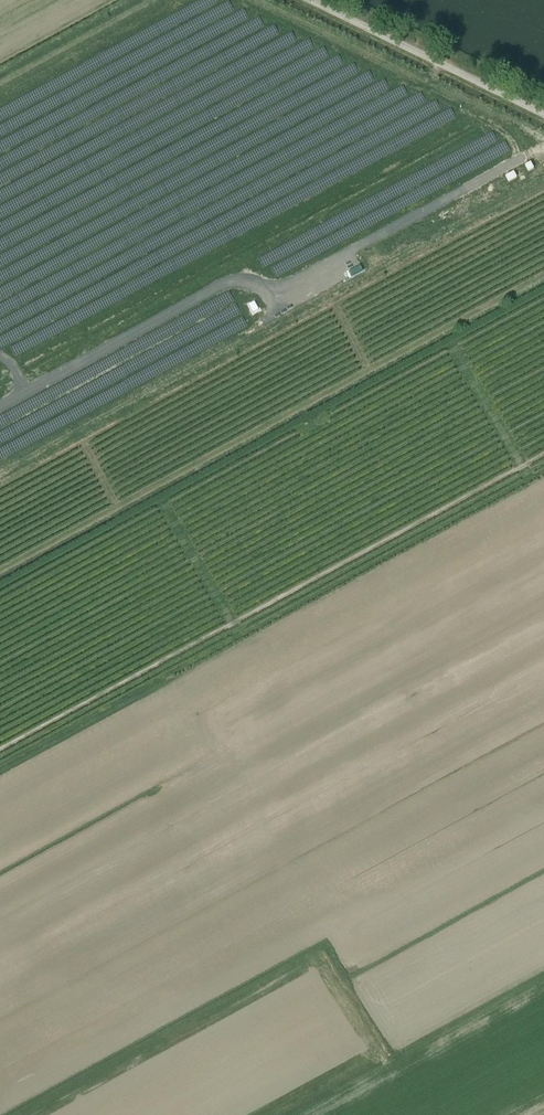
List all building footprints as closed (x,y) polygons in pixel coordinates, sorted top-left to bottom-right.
[(531,163),(525,166),(528,172),(534,169),(531,163)] [(514,172),(506,177),(508,182),(517,178),(514,172)]
